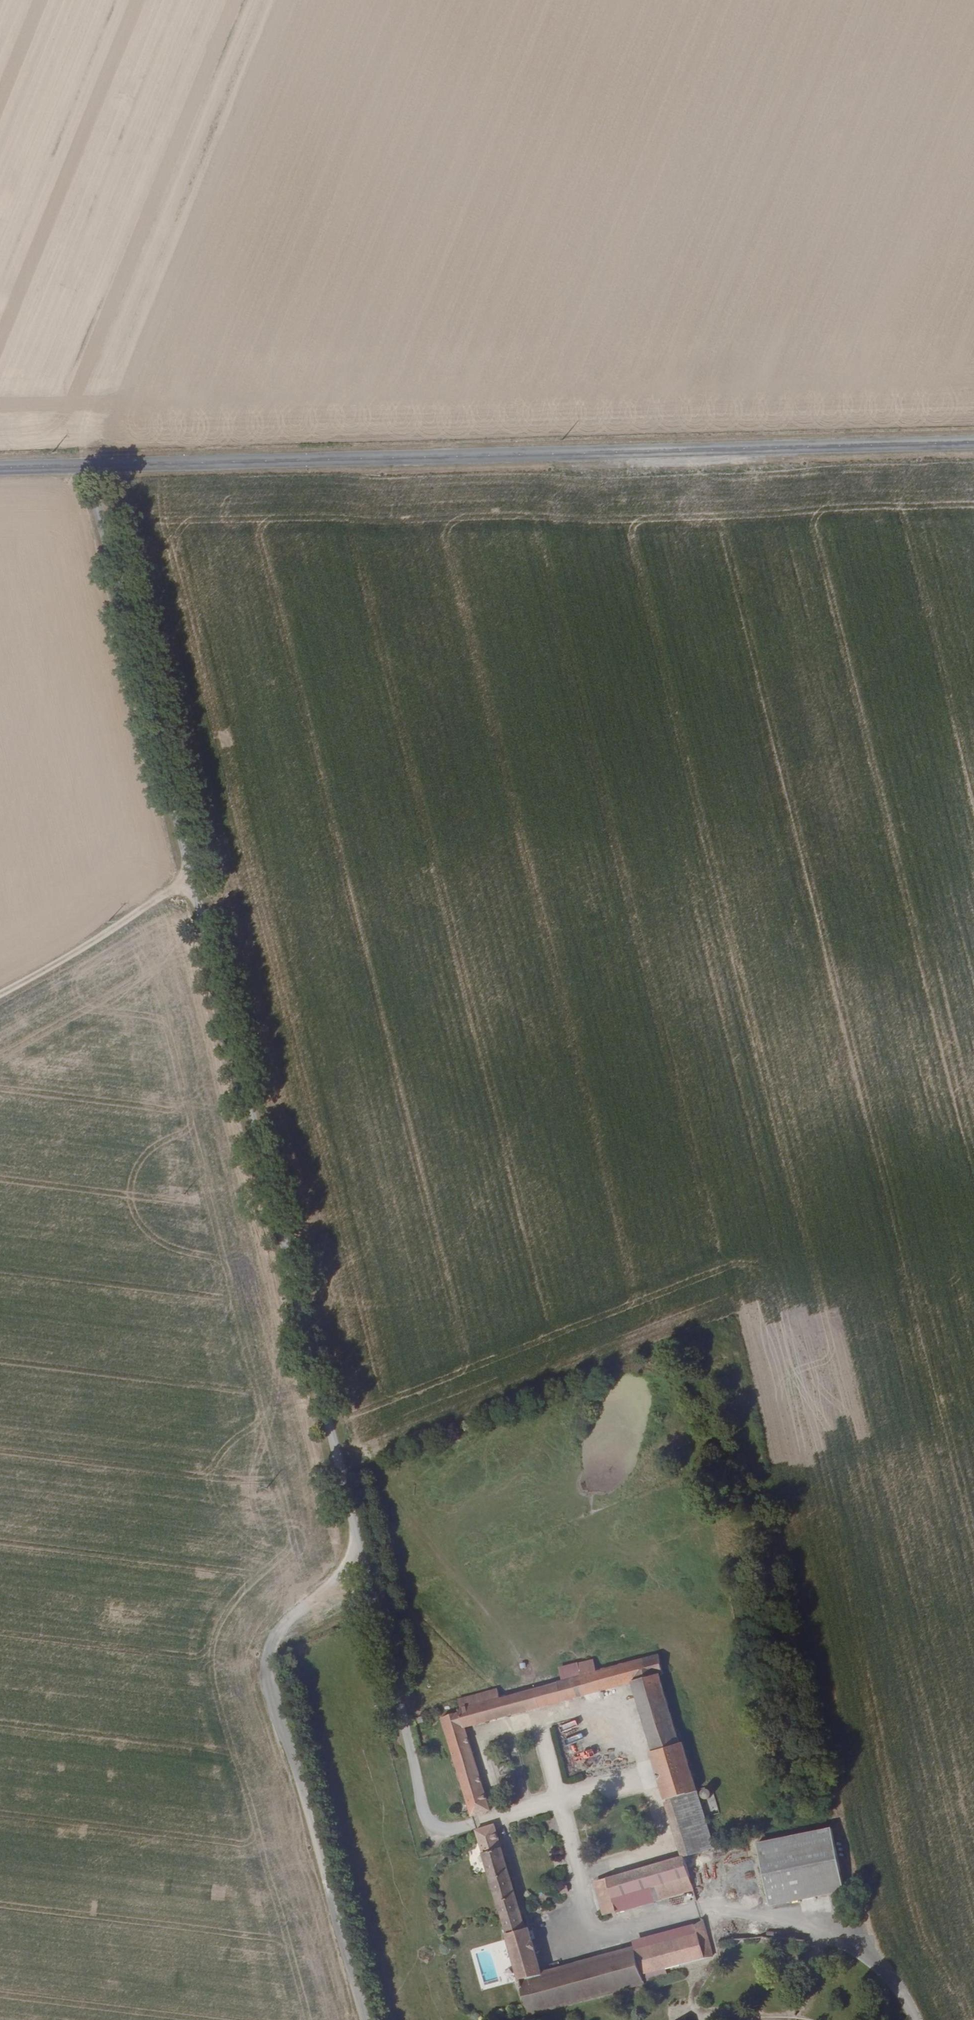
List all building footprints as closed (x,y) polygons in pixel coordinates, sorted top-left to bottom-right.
[(635,1661),(632,1649),(569,1666),(572,1678),(635,1661)] [(471,1734),(635,1684),(653,1749),(648,1750),(666,1815),(682,1811),(678,1795),(687,1792),(688,1799),(700,1796),(685,1742),(680,1743),(661,1674),(665,1673),(660,1654),(635,1661),(572,1678),(514,1693),(505,1697),(502,1687),(463,1700),(465,1712),(443,1718),(471,1814),(491,1809),(471,1734)] [(715,1850),(702,1807),(691,1809),(703,1853),(715,1850)] [(505,1854),(513,1851),(511,1840),(502,1842),(497,1824),(478,1830),(508,1932),(526,1927),(505,1854)] [(831,1829),(756,1842),(767,1906),(842,1893),(831,1829)] [(694,1856),(691,1842),(683,1844),(686,1858),(694,1856)] [(692,1880),(686,1858),(677,1860),(683,1882),(692,1880)] [(683,1882),(677,1860),(611,1878),(617,1899),(683,1882)] [(620,1913),(617,1899),(611,1878),(596,1882),(606,1917),(620,1913)] [(620,1913),(687,1895),(683,1882),(617,1899),(620,1913)] [(690,1924),(701,1966),(715,1962),(710,1944),(719,1942),(717,1933),(707,1935),(704,1921),(690,1924)] [(635,1948),(644,1981),(701,1966),(690,1924),(633,1940),(635,1948)] [(526,1927),(508,1932),(531,2010),(644,1981),(635,1948),(543,1971),(531,1925),(526,1927)] [(739,1929),(717,1933),(719,1942),(741,1938),(739,1929)]
